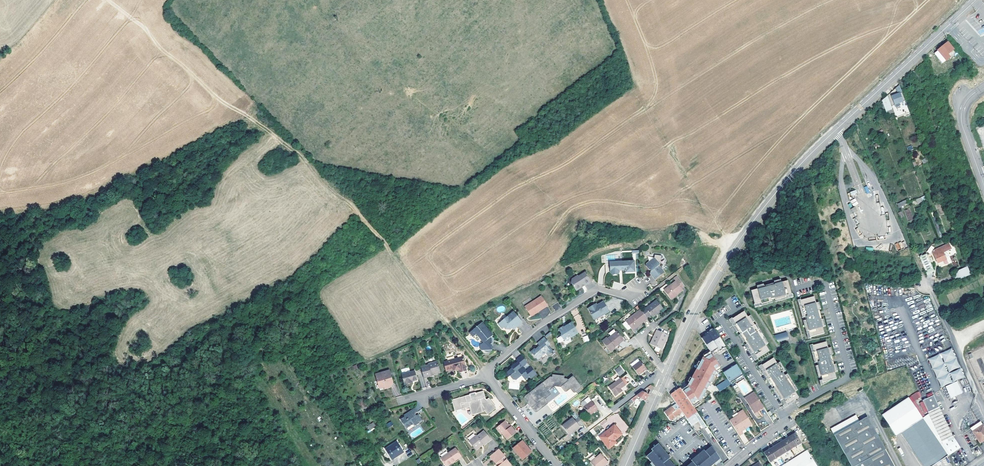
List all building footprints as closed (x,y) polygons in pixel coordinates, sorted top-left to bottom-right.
[(947,55),(954,50),(948,43),(934,53),(942,63),(949,57),(947,55)] [(900,84),(897,87),(899,93),(891,96),(895,104),(899,102),(901,102),(906,100),(900,84)] [(886,111),(892,109),(888,95),(882,100),(886,111)] [(895,244),(898,250),(904,247),(901,242),(895,244)] [(933,251),(935,255),(942,251),(946,250),(944,246),(933,251)] [(942,251),(935,255),(938,263),(943,261),(946,260),(942,251)] [(926,254),(919,257),(927,274),(934,271),(926,254)] [(654,258),(646,264),(646,266),(649,270),(650,270),(651,271),(650,272),(650,274),(655,280),(664,273),(658,266),(659,265),(655,259),(654,258)] [(635,261),(610,262),(610,271),(613,273),(617,273),(619,271),(619,270),(625,270),(625,273),(635,273),(635,261)] [(967,266),(958,270),(957,267),(952,270),(956,280),(971,274),(967,266)] [(584,286),(591,283),(585,273),(579,277),(578,276),(572,279),(573,281),(571,283),(576,291),(582,288),(581,287),(584,285),(584,286)] [(678,275),(674,278),(677,281),(665,290),(671,299),(684,290),(682,288),(685,286),(678,275)] [(758,289),(752,290),(755,303),(755,304),(762,302),(762,303),(772,300),(776,300),(786,297),(786,295),(792,294),(792,293),(788,280),(782,282),(782,281),(775,283),(765,285),(758,287),(758,289)] [(786,297),(776,300),(776,301),(794,296),(793,293),(792,293),(792,294),(786,295),(786,297)] [(816,303),(814,296),(801,300),(803,306),(802,307),(804,317),(806,317),(807,320),(805,320),(808,331),(810,330),(811,337),(812,337),(825,333),(823,327),(824,326),(822,319),(819,309),(818,302),(816,303)] [(539,312),(548,307),(542,297),(525,307),(531,316),(539,311),(539,312)] [(657,301),(642,312),(647,318),(651,315),(653,317),(656,315),(655,313),(658,311),(659,312),(663,309),(657,301)] [(592,306),(587,309),(590,313),(596,325),(606,319),(603,315),(608,312),(602,302),(596,306),(593,307),(592,306)] [(642,312),(641,311),(624,323),(623,325),(628,330),(629,331),(631,329),(633,331),(648,319),(647,318),(642,312)] [(749,317),(745,311),(733,318),(738,325),(736,326),(740,331),(741,334),(746,341),(747,344),(753,352),(754,352),(758,358),(770,351),(766,345),(767,344),(755,325),(753,322),(750,316),(749,317)] [(515,325),(516,327),(522,322),(513,312),(498,324),(502,329),(504,327),(505,329),(510,329),(512,328),(515,325)] [(733,317),(730,319),(738,332),(740,331),(736,326),(738,325),(733,318),(733,317)] [(805,320),(804,321),(809,338),(812,338),(812,337),(811,337),(810,330),(808,331),(805,320)] [(486,328),(482,323),(469,333),(473,337),(476,334),(477,335),(486,328)] [(575,328),(571,323),(567,326),(564,327),(563,327),(559,329),(559,331),(561,334),(561,335),(561,336),(564,341),(570,337),(570,338),(577,334),(573,329),(575,328)] [(769,343),(757,324),(755,325),(767,344),(769,343)] [(492,336),(486,328),(477,335),(483,343),(482,344),(481,345),(481,346),(480,347),(480,348),(480,349),(480,351),(481,352),(482,353),(483,354),(484,354),(486,355),(487,355),(489,354),(490,354),(491,353),(491,352),(492,349),(492,342),(494,342),(494,338),(493,338),(492,338),(492,337),(491,337),(492,336)] [(708,334),(702,338),(710,351),(711,353),(718,349),(719,351),(726,347),(715,329),(708,334)] [(787,330),(775,334),(779,340),(789,336),(787,330)] [(661,350),(668,336),(657,331),(654,337),(656,338),(652,346),(661,350)] [(606,338),(602,341),(610,352),(614,349),(613,348),(623,341),(616,332),(607,339),(606,338)] [(535,349),(531,352),(538,361),(546,354),(548,356),(553,352),(549,347),(551,346),(545,339),(538,344),(540,346),(536,350),(535,349)] [(829,348),(827,341),(814,345),(815,352),(814,352),(817,362),(818,362),(819,365),(818,365),(821,376),(822,376),(823,380),(824,382),(826,381),(833,379),(837,378),(835,372),(837,371),(835,365),(832,354),(830,348),(829,348)] [(747,344),(746,345),(756,360),(759,359),(758,358),(754,352),(753,352),(747,344)] [(953,348),(928,358),(941,388),(945,386),(951,399),(963,393),(957,381),(966,378),(953,348)] [(688,385),(682,389),(691,403),(699,399),(715,369),(720,366),(713,355),(711,353),(710,351),(704,355),(688,385)] [(548,356),(546,354),(538,361),(545,366),(547,363),(546,361),(555,354),(553,352),(548,356)] [(446,370),(454,368),(456,367),(457,369),(459,368),(460,372),(467,370),(465,365),(466,364),(463,355),(443,361),(446,370)] [(521,355),(515,360),(517,362),(513,365),(513,366),(511,368),(506,372),(507,373),(509,376),(512,379),(516,379),(521,375),(525,379),(529,376),(531,378),(536,374),(531,367),(526,371),(522,366),(527,362),(521,355)] [(778,363),(774,358),(763,365),(766,371),(765,372),(783,400),(784,399),(787,403),(788,405),(795,400),(799,397),(796,391),(797,391),(787,375),(786,375),(784,373),(785,372),(779,363),(778,363)] [(421,367),(424,378),(432,375),(431,374),(439,372),(436,361),(427,364),(427,365),(421,367)] [(643,374),(648,370),(642,361),(633,368),(640,376),(643,374)] [(737,364),(724,372),(728,379),(731,383),(743,374),(737,364)] [(762,364),(759,366),(781,401),(783,400),(765,372),(766,371),(763,365),(762,364)] [(615,370),(619,376),(625,372),(620,366),(615,370)] [(691,403),(693,405),(701,401),(717,371),(721,368),(720,366),(715,369),(699,399),(691,403)] [(403,374),(405,384),(411,382),(411,381),(413,381),(418,379),(415,370),(403,374)] [(393,382),(391,375),(389,376),(387,371),(381,372),(382,374),(376,375),(378,381),(379,381),(383,382),(384,386),(385,388),(390,387),(393,382)] [(788,373),(787,375),(797,391),(798,390),(788,373)] [(537,411),(547,403),(554,412),(567,403),(578,395),(575,391),(580,388),(580,387),(580,386),(573,377),(568,381),(567,379),(563,379),(564,377),(553,376),(553,378),(551,378),(547,381),(548,381),(543,385),(542,384),(526,397),(525,398),(525,399),(526,399),(535,411),(536,412),(537,412),(537,411)] [(621,379),(610,388),(616,397),(623,392),(621,390),(626,387),(621,379)] [(731,383),(728,379),(717,386),(720,391),(732,384),(731,383)] [(469,391),(466,391),(471,408),(473,410),(482,407),(484,406),(487,410),(495,403),(494,402),(489,396),(487,394),(486,395),(483,393),(482,387),(474,389),(475,391),(470,392),(469,391)] [(671,395),(676,403),(682,412),(687,419),(697,412),(693,405),(691,403),(682,389),(681,388),(671,395)] [(458,395),(458,394),(452,395),(454,406),(456,406),(455,404),(460,403),(460,405),(465,403),(465,401),(468,401),(469,402),(471,411),(473,410),(471,408),(466,391),(464,392),(465,393),(458,395)] [(756,405),(759,409),(764,406),(754,391),(744,398),(751,408),(756,405)] [(634,402),(640,398),(645,401),(647,402),(650,396),(643,392),(632,401),(634,402)] [(928,414),(938,435),(943,445),(950,455),(961,448),(954,437),(934,395),(923,400),(928,414)] [(928,414),(922,418),(908,397),(882,415),(896,436),(902,432),(924,465),(933,465),(937,463),(948,456),(935,437),(938,435),(928,414)] [(589,398),(585,401),(588,405),(584,408),(590,416),(598,410),(592,402),(589,398)] [(664,413),(670,421),(682,412),(676,403),(674,405),(664,413)] [(412,421),(414,423),(418,420),(417,419),(420,417),(415,411),(413,413),(411,411),(415,408),(412,405),(403,413),(403,414),(399,418),(406,426),(412,421)] [(752,423),(743,409),(738,413),(739,414),(730,420),(740,435),(743,432),(742,430),(752,423)] [(831,428),(852,465),(895,465),(867,416),(854,423),(851,417),(831,428)] [(572,418),(562,426),(568,434),(572,431),(573,433),(580,428),(579,426),(582,423),(578,418),(574,421),(572,418)] [(504,420),(495,428),(501,434),(502,433),(507,440),(516,433),(510,426),(509,427),(507,426),(508,425),(504,420)] [(975,425),(978,429),(973,432),(980,443),(983,440),(983,427),(980,421),(979,422),(975,425)] [(616,428),(600,440),(607,449),(615,443),(614,441),(621,436),(616,428)] [(476,436),(469,442),(476,450),(481,447),(480,446),(482,444),(483,445),(484,445),(491,440),(484,431),(477,437),(476,436)] [(785,440),(790,448),(801,442),(795,433),(785,440)] [(774,446),(780,455),(790,448),(785,440),(774,446)] [(524,446),(525,445),(522,441),(512,448),(522,460),(530,454),(524,446)] [(398,442),(386,449),(393,460),(404,453),(398,442)] [(780,455),(769,461),(772,465),(781,465),(806,450),(801,442),(790,448),(780,455)] [(670,461),(671,459),(660,445),(652,451),(654,453),(648,458),(653,464),(654,465),(675,465),(670,461)] [(764,453),(769,461),(780,455),(774,446),(764,453)] [(441,458),(446,465),(454,459),(455,461),(461,456),(455,447),(441,458)] [(713,447),(709,450),(719,462),(721,460),(713,447)] [(498,449),(489,456),(496,464),(496,463),(498,465),(510,465),(506,460),(507,460),(498,449)] [(706,453),(715,465),(717,465),(718,465),(723,462),(721,460),(719,462),(709,450),(706,453)] [(806,450),(781,465),(816,465),(806,450)] [(715,465),(706,453),(705,451),(692,462),(694,463),(690,465),(714,465),(715,465)] [(602,454),(591,463),(594,465),(604,465),(608,463),(602,454)]
